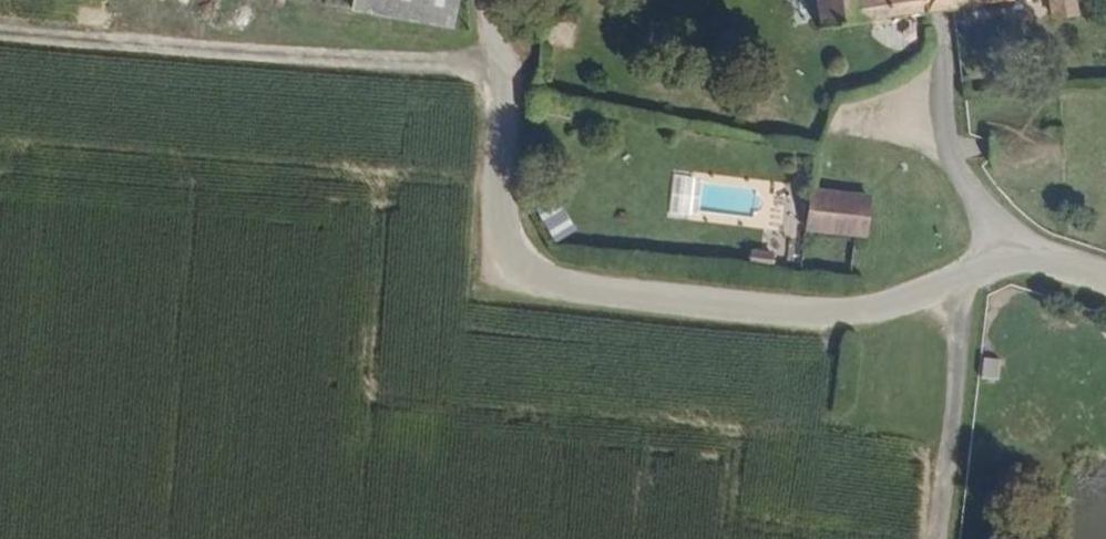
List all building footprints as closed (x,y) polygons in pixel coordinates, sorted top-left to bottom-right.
[(450,27),(457,0),(364,0),(362,5),(450,27)] [(811,12),(881,5),(889,69),(929,43),(925,0),(809,0),(811,12)] [(1043,18),(1079,13),(1077,0),(1041,0),(1043,18)] [(815,237),(878,242),(884,186),(821,178),(815,237)] [(563,197),(539,208),(554,241),(578,230),(563,197)] [(979,357),(975,377),(993,381),(997,361),(979,357)]
